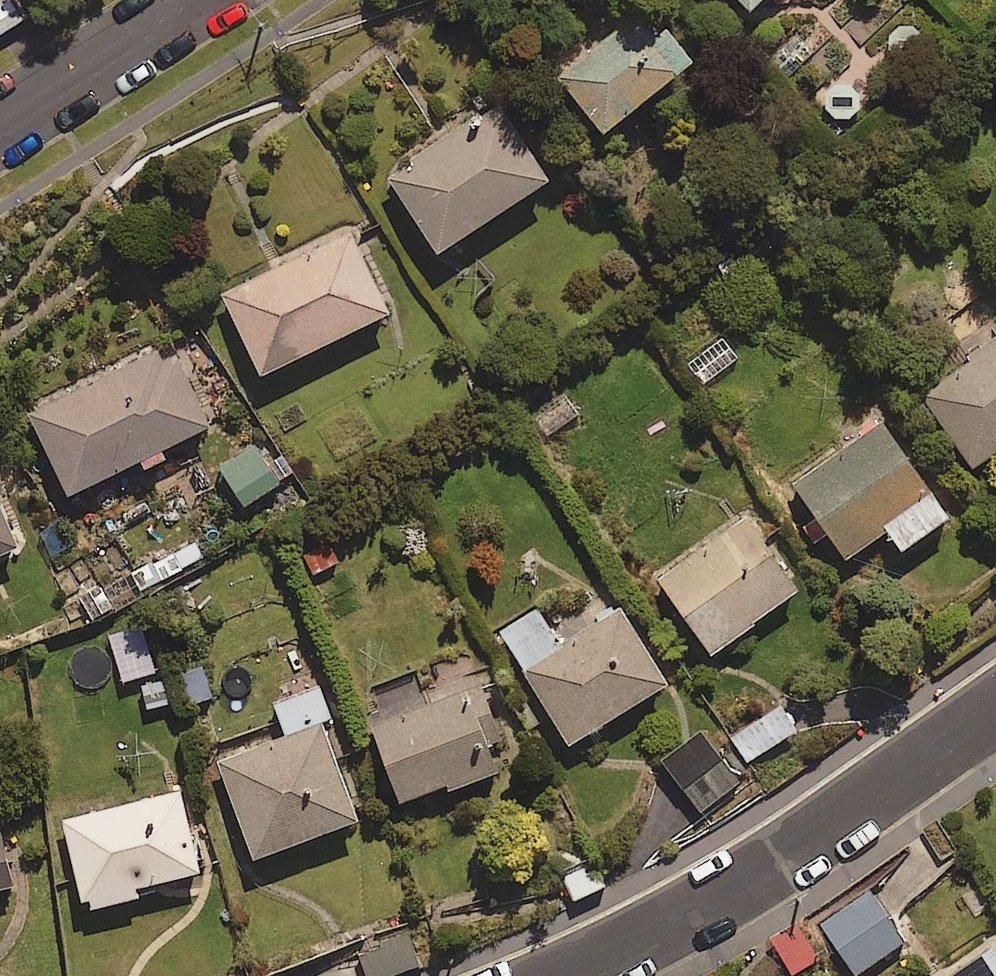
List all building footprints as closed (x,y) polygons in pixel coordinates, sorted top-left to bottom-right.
[(16,0),(4,0),(0,3),(0,38),(29,20),(16,0)] [(755,21),(775,0),(733,0),(755,21)] [(851,58),(801,13),(753,68),(802,112),(851,58)] [(698,76),(652,17),(562,89),(609,147),(698,76)] [(553,190),(499,109),(389,183),(442,264),(553,190)] [(392,322),(352,239),(225,301),(265,384),(392,322)] [(724,339),(684,369),(703,394),(743,364),(724,339)] [(143,468),(149,480),(171,468),(165,456),(212,433),(165,341),(26,412),(74,503),(143,468)] [(924,399),(977,475),(995,462),(995,348),(924,399)] [(951,527),(882,431),(795,495),(848,568),(889,539),(905,561),(951,527)] [(282,491),(254,445),(218,468),(247,513),(282,491)] [(20,558),(0,512),(0,567),(20,558)] [(802,598),(744,520),(657,585),(715,663),(802,598)] [(671,691),(610,593),(553,628),(541,610),(499,636),(572,754),(671,691)] [(174,680),(185,717),(218,706),(207,669),(174,680)] [(331,723),(319,691),(275,707),(288,741),(220,766),(257,867),(360,830),(322,727),(331,723)] [(505,749),(484,691),(375,730),(405,814),(500,780),(491,754),(505,749)] [(798,733),(779,708),(732,744),(751,769),(798,733)] [(202,882),(182,796),(65,824),(87,917),(140,905),(138,896),(202,882)] [(3,840),(0,840),(0,898),(14,895),(3,840)] [(874,899),(825,929),(854,975),(862,975),(905,949),(874,899)] [(805,926),(772,946),(790,975),(804,975),(827,962),(805,926)] [(412,937),(343,959),(348,975),(405,975),(422,971),(412,937)] [(983,959),(958,975),(994,975),(983,959)]
